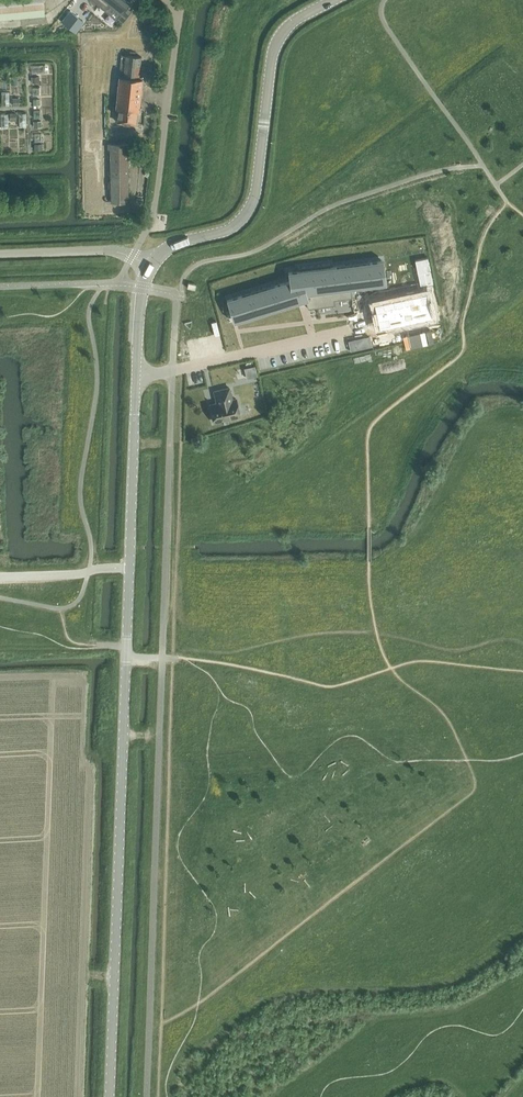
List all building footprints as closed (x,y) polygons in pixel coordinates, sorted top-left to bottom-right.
[(116,20),(118,18),(123,22),(132,11),(126,7),(129,4),(125,0),(92,0),(116,20)] [(70,11),(62,21),(76,32),(84,22),(70,11)] [(120,77),(116,111),(119,111),(118,122),(136,124),(138,110),(139,110),(143,79),(139,79),(141,57),(125,55),(123,77),(120,77)] [(111,148),(112,202),(128,202),(128,144),(108,144),(108,148),(111,148)] [(289,279),(229,298),(236,321),(306,300),(308,299),(310,307),(308,307),(308,308),(335,305),(335,300),(352,298),(351,288),(384,284),(381,260),(330,266),(330,263),(298,267),(299,270),(288,271),(289,279)] [(428,294),(374,306),(379,328),(432,316),(428,294)] [(369,335),(349,339),(352,349),(371,344),(369,335)] [(254,366),(245,368),(247,378),(257,375),(254,366)] [(215,391),(216,399),(218,399),(219,403),(210,405),(214,422),(240,416),(236,399),(232,400),(229,388),(215,391)]
